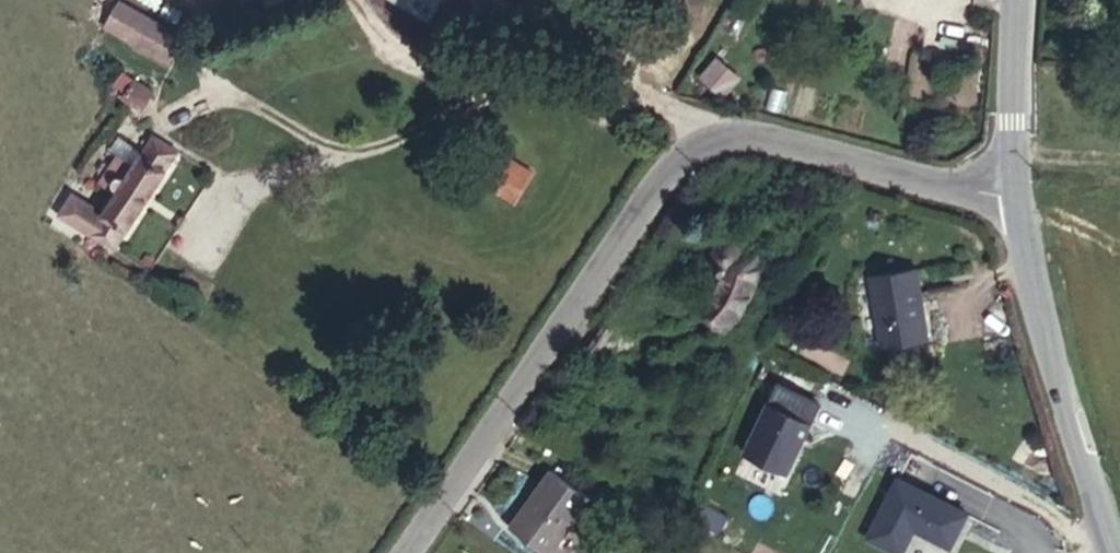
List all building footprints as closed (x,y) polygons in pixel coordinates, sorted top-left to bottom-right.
[(430,20),(442,0),(398,0),(430,20)] [(120,1),(106,27),(118,34),(133,9),(120,1)] [(133,9),(118,34),(168,63),(183,37),(133,9)] [(715,52),(698,73),(723,94),(741,74),(715,52)] [(135,80),(123,99),(142,110),(153,92),(135,80)] [(143,153),(134,166),(118,155),(99,184),(111,191),(113,188),(119,191),(91,234),(114,249),(178,152),(154,136),(143,153)] [(118,155),(134,166),(143,153),(118,136),(110,149),(118,155)] [(480,182),(514,202),(532,172),(498,152),(480,182)] [(682,302),(711,325),(732,294),(733,261),(724,256),(720,260),(710,255),(702,257),(698,261),(693,267),(696,273),(702,276),(682,302)] [(871,277),(883,344),(925,337),(919,302),(922,302),(916,270),(871,277)] [(775,376),(740,448),(787,471),(822,399),(775,376)] [(526,473),(483,534),(510,552),(529,552),(566,502),(526,473)] [(1001,544),(931,507),(905,552),(996,552),(1001,544)]
